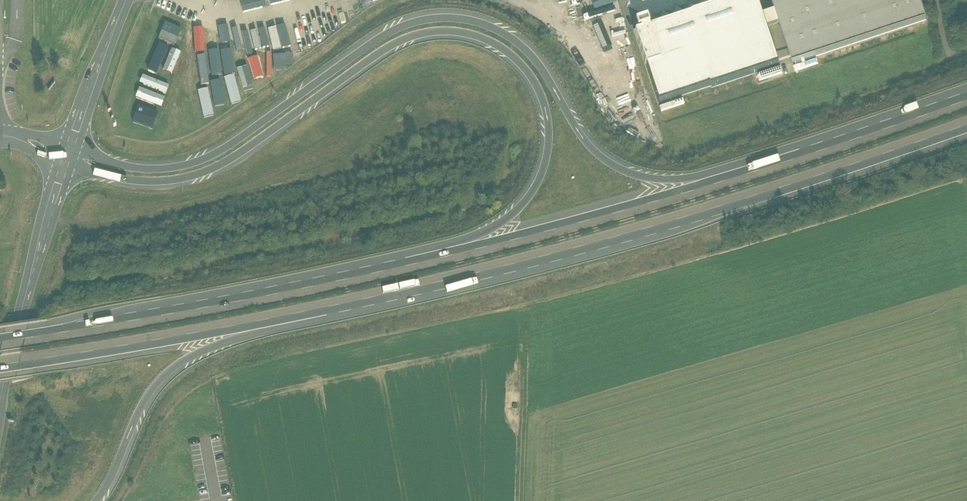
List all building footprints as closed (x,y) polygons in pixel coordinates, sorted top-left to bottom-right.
[(607,13),(620,9),(617,0),(603,0),(607,13)] [(649,27),(660,61),(646,66),(658,104),(711,86),(712,88),(780,65),(767,27),(763,14),(758,0),(732,0),(713,6),(702,0),(698,7),(703,10),(700,11),(688,5),(685,11),(690,14),(687,15),(675,9),(672,15),(677,18),(674,19),(662,13),(659,20),(664,22),(649,27)] [(775,10),(779,23),(792,64),(926,20),(920,0),(771,0),(775,10)] [(775,10),(763,14),(767,27),(779,23),(775,10)] [(634,32),(646,66),(660,61),(649,27),(648,26),(649,26),(646,18),(635,22),(637,29),(640,28),(641,30),(634,32)] [(159,38),(176,46),(183,29),(166,22),(159,38)] [(623,31),(623,22),(600,22),(600,31),(623,31)] [(190,30),(185,51),(194,53),(199,32),(190,30)] [(215,39),(218,56),(228,55),(226,37),(215,39)] [(157,44),(153,53),(174,62),(178,53),(157,44)] [(257,63),(246,65),(249,86),(259,85),(258,72),(267,71),(267,77),(274,76),(271,53),(256,55),(257,63)] [(294,54),(274,55),(275,71),(285,70),(285,66),(294,65),(294,54)] [(206,57),(195,57),(196,79),(207,79),(206,57)] [(170,78),(173,70),(148,59),(145,67),(170,78)] [(816,60),(793,67),(795,72),(818,64),(816,60)] [(235,69),(236,91),(247,90),(246,69),(235,69)] [(758,77),(759,81),(782,74),(781,69),(758,77)] [(224,102),(236,100),(231,76),(221,78),(222,84),(211,86),(215,106),(225,104),(224,102)] [(145,79),(143,89),(168,96),(171,87),(145,79)] [(143,92),(140,100),(158,107),(162,100),(143,92)] [(198,102),(183,103),(185,126),(201,125),(200,118),(211,117),(209,96),(198,96),(198,102)] [(141,126),(155,131),(162,112),(140,104),(137,113),(148,118),(146,124),(142,123),(141,126)] [(170,109),(170,132),(179,132),(180,109),(170,109)]
